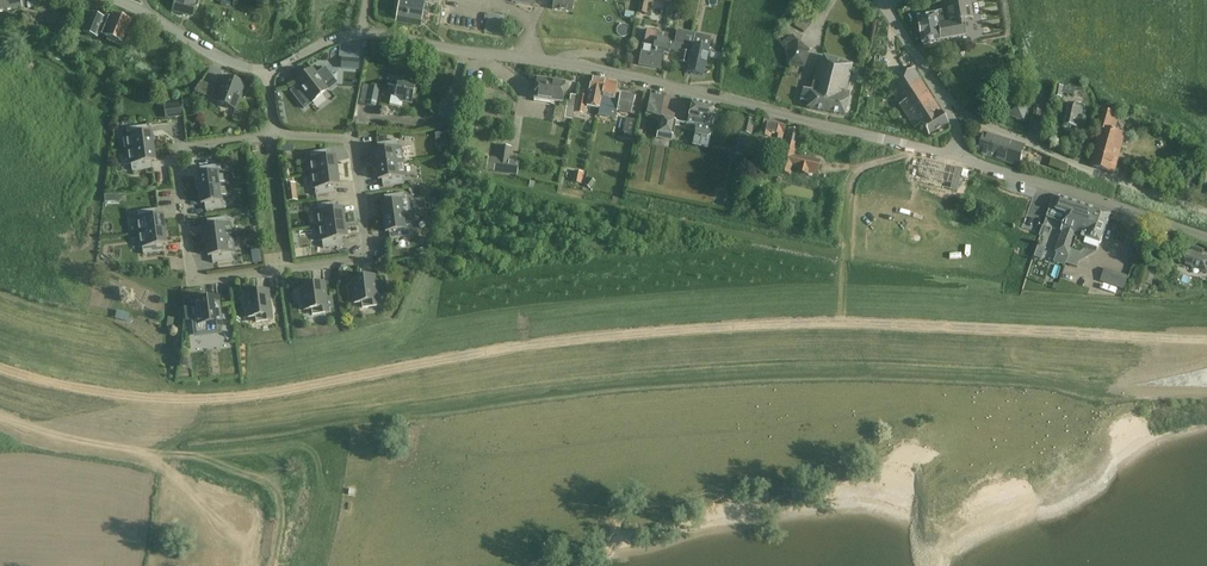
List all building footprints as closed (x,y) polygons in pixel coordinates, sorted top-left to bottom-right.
[(22,7),(21,0),(0,0),(0,12),(22,7)] [(172,11),(192,17),(195,7),(198,8),(200,0),(175,0),(172,11)] [(425,2),(415,0),(400,0),(396,20),(420,25),(425,2)] [(551,9),(572,13),(574,0),(553,0),(551,9)] [(945,22),(945,25),(936,26),(939,41),(964,37),(961,21),(965,21),(963,9),(970,7),(968,0),(941,0),(945,22)] [(814,16),(813,16),(814,13),(816,13),(819,7),(809,1),(803,10),(799,17),(794,26),(804,31),(809,23),(814,16)] [(917,18),(921,44),(939,41),(936,26),(945,25),(945,22),(943,22),(942,11),(935,12),(936,14),(917,18)] [(97,39),(100,32),(104,19),(105,19),(90,13),(85,26),(82,33),(97,39)] [(110,21),(104,19),(100,32),(105,34),(104,36),(122,43),(131,21),(113,13),(110,21)] [(504,31),(506,16),(488,13),(486,28),(504,31)] [(638,65),(650,67),(656,33),(647,31),(644,47),(642,46),(638,65)] [(656,33),(650,67),(660,69),(663,54),(667,55),(668,50),(680,53),(678,62),(687,64),(692,36),(683,34),(682,38),(674,36),(674,35),(661,32),(661,34),(656,33)] [(810,52),(797,41),(793,35),(779,44),(783,50),(788,66),(804,67),(810,52)] [(710,40),(693,36),(686,72),(703,76),(710,40)] [(825,96),(822,111),(845,116),(849,91),(845,91),(852,64),(823,57),(820,67),(817,66),(813,82),(821,85),(819,94),(825,96)] [(339,65),(338,72),(352,73),(352,60),(343,60),(343,65),(339,65)] [(873,71),(882,72),(883,65),(873,64),(873,71)] [(312,69),(295,82),(311,104),(328,90),(312,69)] [(928,136),(948,124),(912,69),(886,86),(914,129),(921,124),(928,136)] [(214,102),(235,110),(244,85),(224,77),(214,102)] [(586,106),(599,108),(606,80),(591,77),(586,106)] [(562,103),(565,82),(537,78),(534,99),(562,103)] [(416,83),(400,80),(399,85),(397,84),(394,97),(402,99),(401,102),(412,105),(416,83)] [(617,82),(606,80),(599,108),(600,108),(600,107),(616,111),(631,114),(635,96),(620,93),(615,92),(617,82)] [(200,82),(196,93),(211,98),(215,88),(200,82)] [(806,108),(822,111),(825,96),(819,94),(821,85),(813,82),(813,83),(811,91),(802,89),(799,100),(807,102),(806,108)] [(379,87),(363,84),(359,104),(376,107),(379,87)] [(1055,85),(1054,97),(1062,98),(1064,86),(1055,85)] [(578,94),(575,111),(582,113),(585,96),(578,94)] [(564,119),(572,120),(576,96),(571,95),(569,102),(567,102),(564,119)] [(1007,115),(1023,121),(1028,104),(1013,98),(1007,115)] [(687,123),(696,126),(694,133),(696,136),(707,138),(711,136),(712,129),(714,120),(711,119),(714,106),(692,101),(688,116),(689,117),(687,123)] [(1065,124),(1074,126),(1081,128),(1086,104),(1075,102),(1074,107),(1069,106),(1065,124)] [(182,116),(180,104),(166,105),(168,118),(182,116)] [(1033,117),(1040,118),(1041,106),(1034,105),(1033,117)] [(1097,129),(1100,130),(1101,128),(1111,131),(1114,121),(1118,122),(1120,116),(1102,110),(1097,129)] [(656,139),(672,142),(676,120),(660,116),(656,139)] [(755,135),(752,135),(755,120),(742,117),(735,155),(750,158),(755,135)] [(781,140),(780,143),(784,144),(781,155),(780,155),(778,162),(780,163),(778,173),(789,175),(791,165),(798,167),(797,172),(806,175),(808,169),(817,171),(819,161),(800,157),(800,159),(794,158),(800,131),(784,128),(785,122),(764,117),(761,128),(757,127),(756,136),(760,137),(760,140),(766,141),(768,139),(770,139),(771,138),(781,140)] [(624,140),(634,141),(637,120),(625,118),(623,132),(626,132),(624,140)] [(125,136),(127,150),(153,147),(151,132),(148,133),(147,126),(126,128),(127,135),(125,136)] [(1111,131),(1101,128),(1100,130),(1090,165),(1113,172),(1124,135),(1111,131)] [(978,153),(988,156),(995,159),(1002,161),(1009,142),(999,138),(984,134),(978,153)] [(374,152),(376,166),(402,162),(401,148),(398,148),(397,141),(377,144),(377,151),(374,152)] [(1009,142),(1002,161),(1018,166),(1025,147),(1009,142)] [(155,161),(153,147),(127,150),(129,164),(131,164),(132,171),(153,169),(152,162),(155,161)] [(510,160),(512,149),(501,147),(499,158),(490,157),(488,170),(517,175),(520,162),(510,160)] [(308,160),(310,175),(337,171),(335,157),(331,157),(330,150),(310,153),(311,160),(308,160)] [(404,177),(402,162),(376,166),(378,180),(381,180),(382,187),(403,184),(402,177),(404,177)] [(197,175),(199,190),(225,186),(224,172),(221,172),(220,165),(200,168),(200,175),(197,175)] [(960,168),(956,184),(963,186),(967,170),(960,168)] [(339,186),(337,171),(310,175),(312,189),(315,189),(315,196),(336,193),(335,186),(339,186)] [(573,182),(580,183),(582,174),(575,172),(573,182)] [(590,188),(594,181),(590,178),(585,184),(590,188)] [(295,184),(286,185),(288,202),(297,201),(295,184)] [(227,201),(225,186),(199,190),(201,204),(204,204),(205,211),(226,208),(225,201),(227,201)] [(381,204),(383,218),(410,215),(408,200),(405,201),(404,194),(384,196),(384,203),(381,204)] [(1059,199),(1053,197),(1049,208),(1045,218),(1063,224),(1061,231),(1062,231),(1054,253),(1057,254),(1069,258),(1072,249),(1075,239),(1079,240),(1084,225),(1087,218),(1068,212),(1071,203),(1059,199)] [(734,207),(735,200),(726,198),(724,205),(734,207)] [(315,213),(317,227),(344,223),(342,209),(338,210),(338,203),(317,205),(318,212),(315,213)] [(1087,218),(1084,225),(1089,226),(1094,211),(1071,203),(1068,212),(1087,218)] [(136,219),(138,233),(165,230),(163,215),(159,216),(158,209),(137,212),(138,219),(136,219)] [(1084,225),(1079,240),(1075,239),(1072,249),(1073,252),(1080,254),(1083,252),(1086,246),(1098,250),(1100,244),(1110,213),(1097,209),(1096,211),(1094,211),(1089,226),(1084,225)] [(411,229),(410,215),(383,218),(385,232),(388,232),(389,239),(410,236),(409,229),(411,229)] [(204,228),(206,242),(232,238),(231,224),(228,224),(227,217),(207,220),(207,227),(204,228)] [(346,238),(344,223),(317,227),(319,241),(322,241),(323,248),(343,245),(342,238),(346,238)] [(167,244),(165,230),(138,233),(140,248),(142,248),(143,255),(164,252),(163,245),(167,244)] [(234,253),(232,238),(206,242),(208,256),(211,256),(212,263),(233,260),(232,253),(234,253)] [(1206,258),(1189,252),(1184,265),(1202,271),(1206,258)] [(254,263),(261,262),(260,253),(253,254),(254,263)] [(1129,277),(1112,271),(1107,284),(1124,290),(1129,277)] [(362,308),(378,306),(374,277),(350,280),(353,303),(361,302),(362,308)] [(312,315),(328,313),(324,284),(300,287),(303,310),(311,309),(312,315)] [(256,322),(272,320),(268,291),(244,294),(247,318),(255,317),(256,322)] [(193,319),(196,335),(220,332),(219,328),(222,327),(218,298),(194,301),(195,308),(186,309),(187,320),(193,319)]
